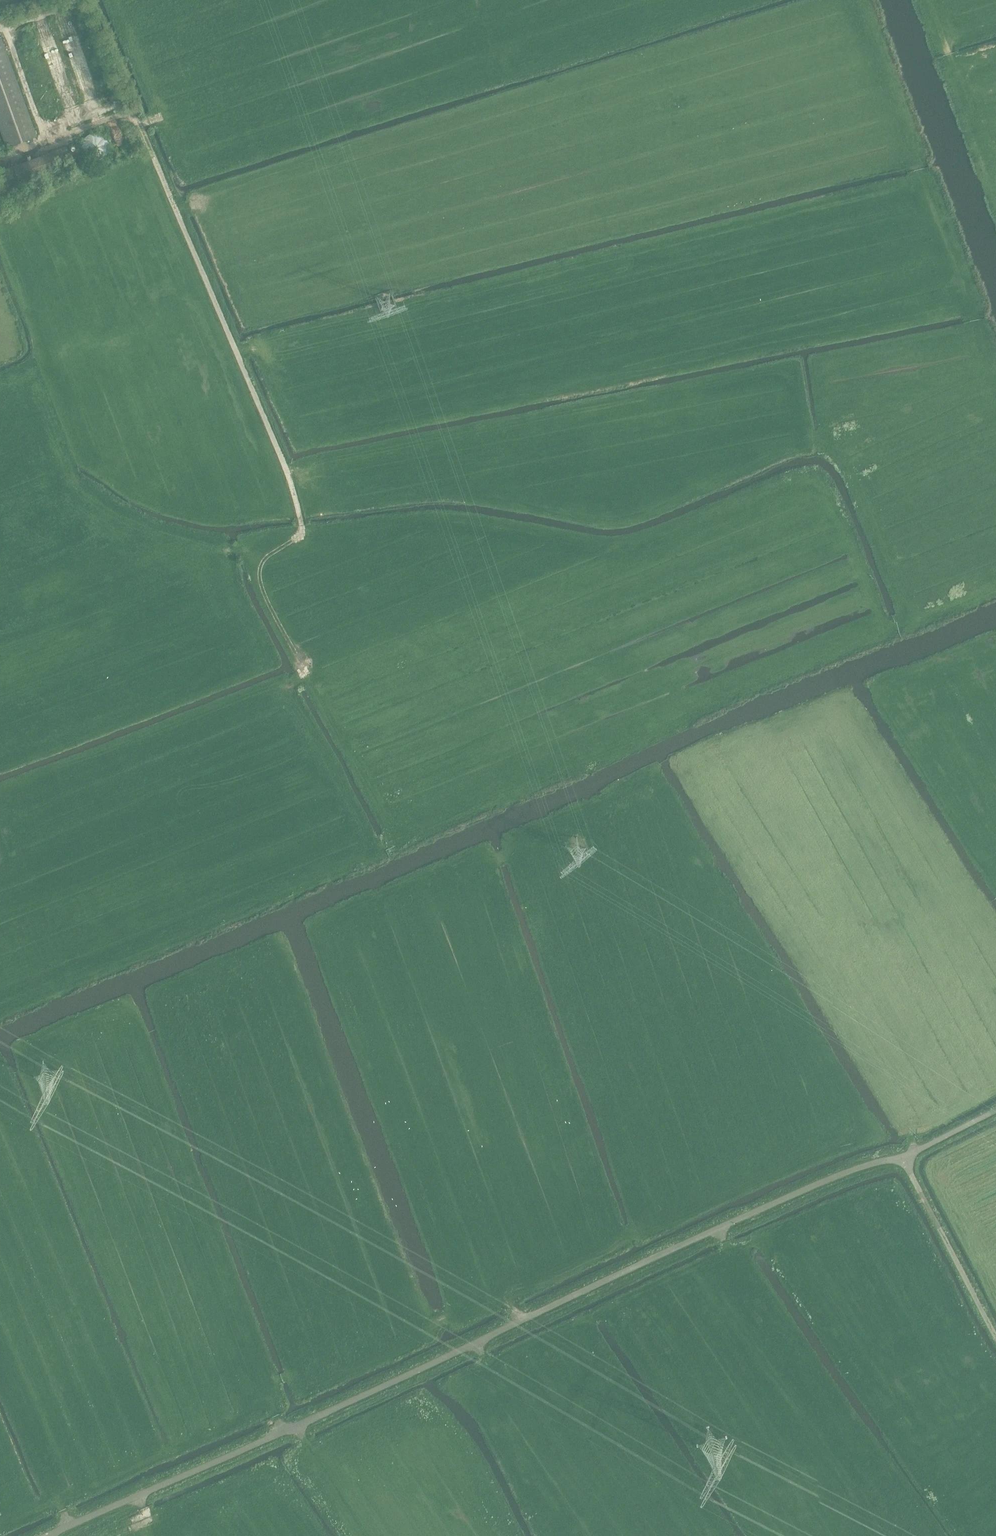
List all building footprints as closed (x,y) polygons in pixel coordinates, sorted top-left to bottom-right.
[(37,136),(1,37),(0,37),(0,126),(7,147),(37,136)] [(109,146),(110,142),(109,140),(109,137),(107,134),(103,132),(99,130),(96,131),(94,131),(91,133),(89,135),(88,137),(87,139),(87,141),(88,145),(90,149),(93,152),(95,153),(98,153),(100,153),(102,152),(105,151),(106,150),(109,146)] [(14,165),(0,170),(0,181),(3,191),(4,192),(22,185),(22,186),(69,169),(68,166),(62,148),(14,165)]
